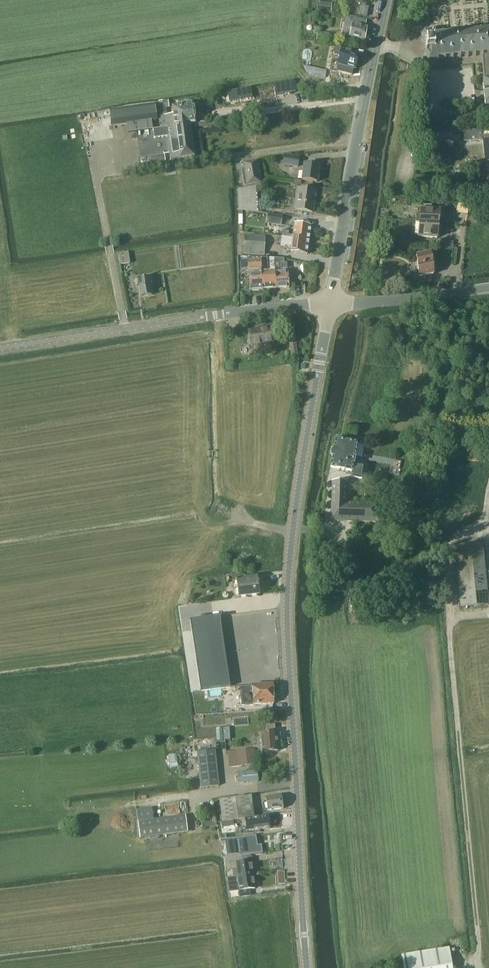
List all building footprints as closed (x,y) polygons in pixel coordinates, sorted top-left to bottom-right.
[(331,12),(332,2),(318,1),(317,11),(331,12)] [(365,40),(367,28),(369,20),(347,16),(343,38),(350,39),(350,37),(365,40)] [(438,58),(484,54),(488,54),(488,29),(436,34),(436,29),(425,30),(422,34),(422,40),(426,44),(427,51),(423,54),(424,60),(428,63),(439,63),(438,58)] [(327,40),(328,33),(317,32),(317,39),(327,40)] [(334,48),(330,70),(337,72),(352,75),(352,72),(353,68),(354,68),(355,68),(358,54),(347,52),(347,50),(341,49),(336,48),(334,48)] [(250,88),(228,91),(230,100),(251,97),(250,88)] [(158,102),(162,127),(190,123),(195,123),(192,103),(172,106),(173,115),(167,116),(166,108),(169,108),(168,101),(158,102)] [(155,102),(111,108),(113,124),(127,122),(135,121),(157,118),(155,102)] [(156,137),(167,135),(171,159),(194,156),(191,132),(190,123),(162,127),(162,128),(154,129),(153,130),(154,136),(156,137)] [(463,130),(464,141),(483,140),(485,162),(488,161),(488,127),(463,130)] [(150,163),(165,161),(165,155),(149,157),(150,163)] [(284,164),(298,166),(299,157),(285,155),(284,164)] [(245,185),(261,182),(257,161),(241,163),(245,185)] [(320,166),(305,163),(302,180),(317,182),(320,166)] [(243,209),(257,211),(256,187),(238,189),(239,208),(243,209)] [(296,210),(313,212),(315,197),(314,197),(315,191),(299,189),(296,210)] [(416,214),(415,221),(420,222),(439,224),(440,210),(421,208),(421,212),(420,211),(416,214)] [(268,223),(281,225),(283,215),(269,213),(268,223)] [(437,237),(439,224),(420,222),(418,235),(437,237)] [(284,231),(283,236),(309,240),(311,226),(295,223),(293,236),(289,235),(289,231),(284,231)] [(246,236),(245,253),(264,254),(265,242),(265,237),(246,236)] [(283,236),(282,245),(292,246),(291,252),(307,254),(309,240),(283,236)] [(121,264),(130,263),(129,252),(120,253),(121,264)] [(419,276),(434,274),(431,252),(417,254),(419,276)] [(269,273),(263,273),(262,273),(263,289),(277,288),(275,258),(269,258),(269,262),(268,262),(269,273)] [(283,259),(275,258),(277,288),(289,287),(288,271),(287,271),(281,272),(281,262),(284,262),(283,259)] [(249,261),(248,261),(248,268),(249,275),(250,275),(251,290),(253,290),(260,290),(260,289),(263,289),(262,273),(263,273),(262,259),(249,260),(249,261)] [(142,296),(152,295),(150,277),(139,278),(140,279),(133,280),(134,287),(140,286),(142,296)] [(252,345),(275,341),(273,327),(250,330),(252,345)] [(292,357),(298,356),(296,341),(290,342),(292,357)] [(354,458),(357,442),(336,438),(334,449),(333,449),(332,456),(333,456),(331,467),(352,471),(352,470),(354,471),(353,477),(363,478),(365,466),(354,464),(355,458),(354,458)] [(331,521),(379,523),(379,503),(346,502),(347,482),(333,482),(331,521)] [(488,590),(485,542),(456,543),(460,606),(478,605),(477,591),(488,590)] [(239,597),(259,594),(257,578),(248,579),(248,576),(243,577),(243,580),(236,581),(239,597)] [(201,691),(230,686),(220,616),(190,621),(201,691)] [(253,685),(241,686),(242,704),(253,704),(273,703),(273,690),(272,684),(266,684),(253,685)] [(263,752),(277,750),(276,732),(275,732),(275,725),(267,725),(267,732),(261,733),(263,752)] [(256,764),(254,748),(237,750),(239,766),(249,765),(250,771),(237,772),(238,783),(259,781),(258,771),(256,771),(255,764),(256,764)] [(201,788),(219,786),(215,750),(198,752),(201,788)] [(223,821),(234,820),(254,817),(251,795),(220,799),(223,821)] [(269,811),(283,808),(281,795),(267,797),(269,811)] [(213,815),(203,815),(203,825),(213,824),(213,815)] [(160,819),(138,822),(140,838),(162,835),(188,831),(186,816),(160,819)] [(247,832),(270,828),(268,816),(245,820),(247,832)] [(225,840),(220,840),(222,858),(224,857),(239,855),(239,857),(250,855),(262,853),(260,845),(256,846),(255,835),(225,840)] [(239,855),(224,857),(226,870),(234,869),(235,877),(253,875),(251,860),(250,855),(239,857),(239,855)] [(255,888),(253,875),(235,877),(228,878),(230,892),(239,890),(240,897),(250,896),(249,889),(255,888)] [(450,949),(402,957),(404,967),(453,967),(450,949)]
